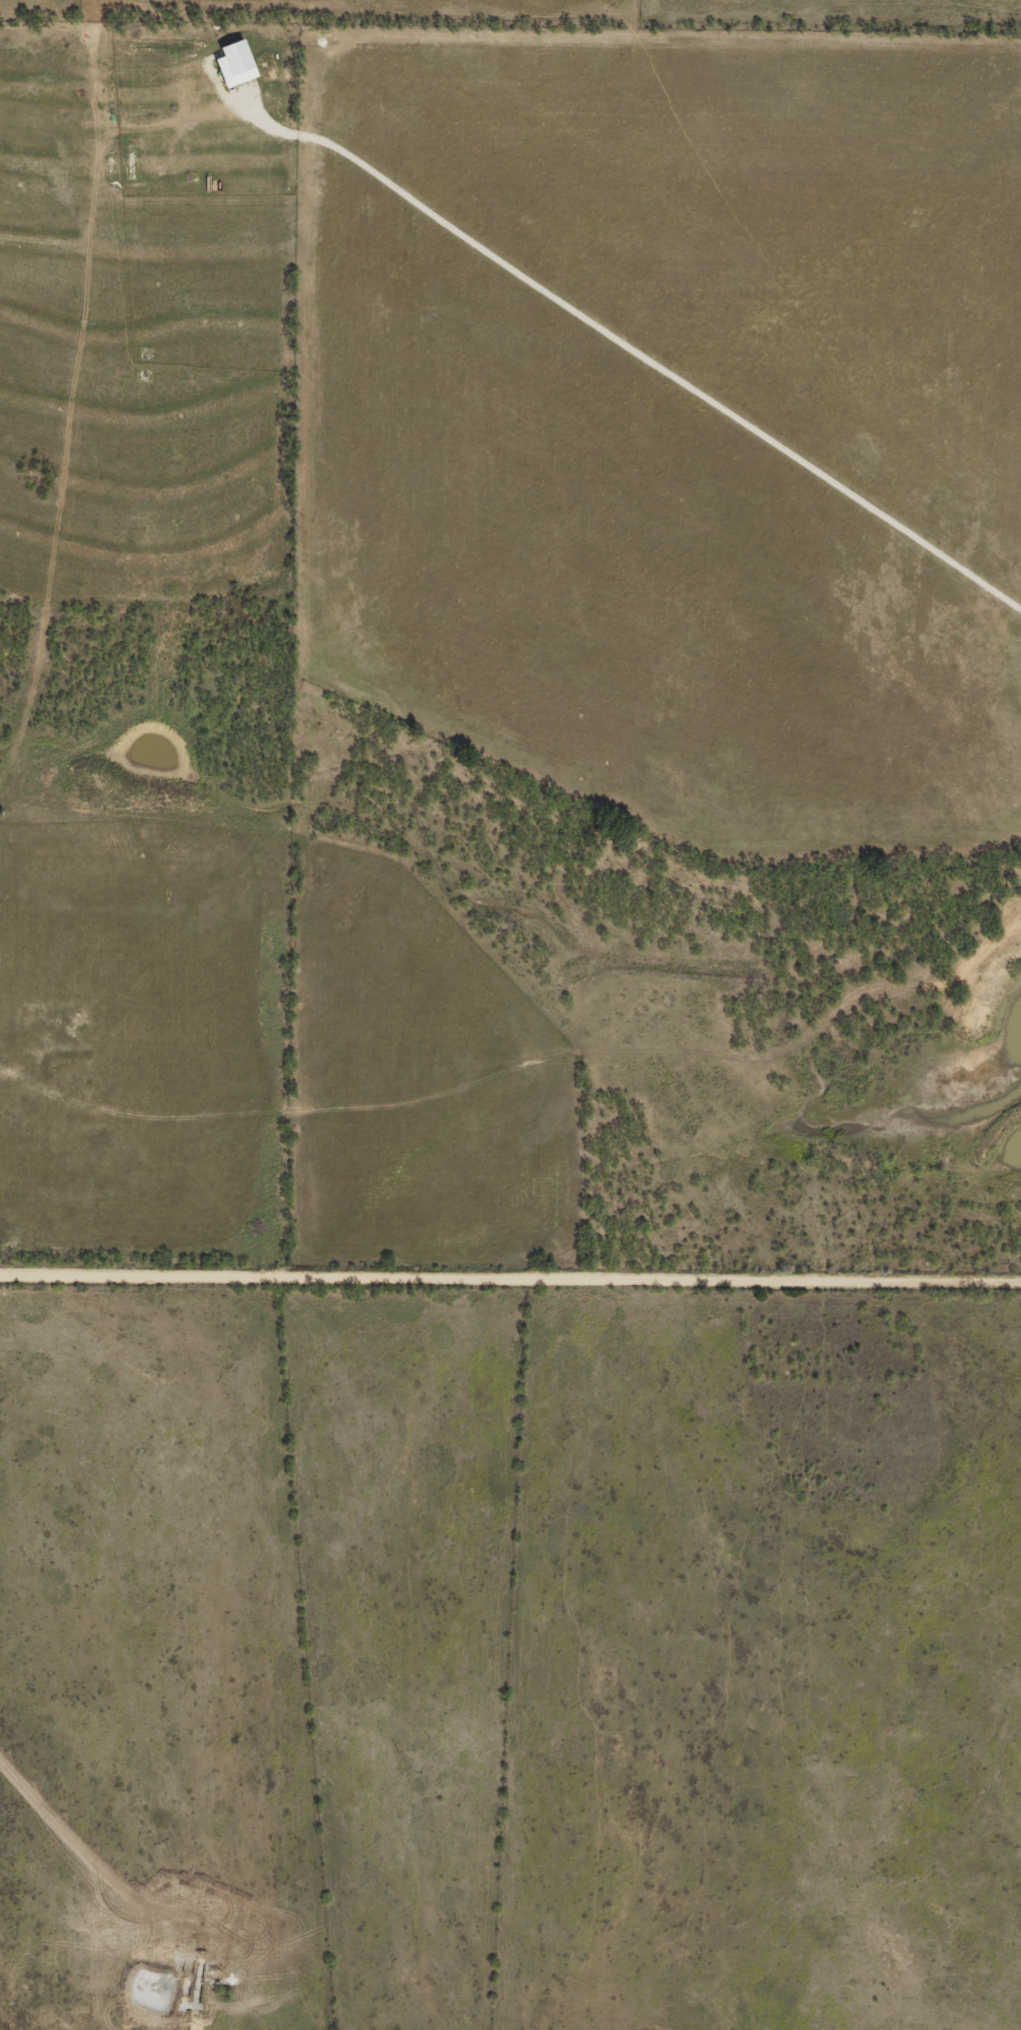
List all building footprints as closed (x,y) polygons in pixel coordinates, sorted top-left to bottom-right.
[(261,87),(250,48),(225,56),(227,65),(220,67),(228,96),(261,87)]
